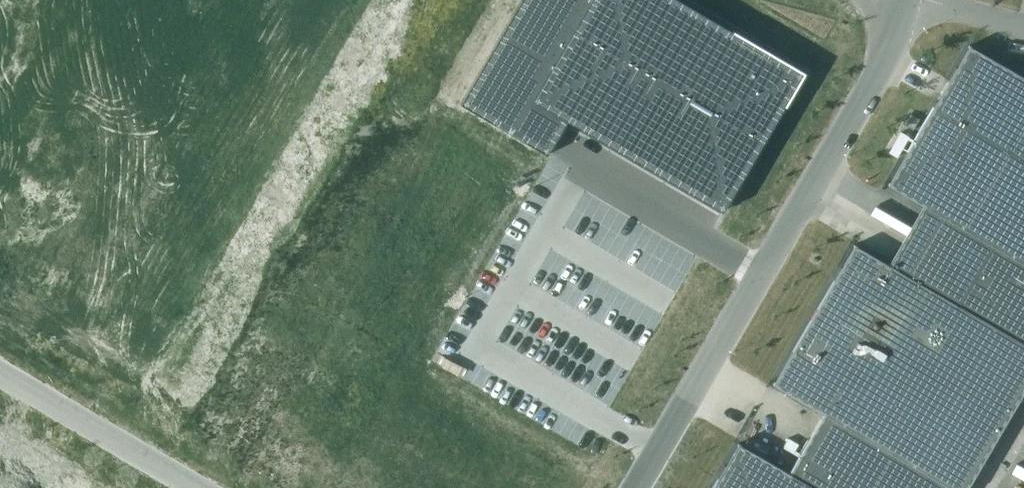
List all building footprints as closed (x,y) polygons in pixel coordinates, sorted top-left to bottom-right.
[(460,103),(547,154),(567,119),(723,211),(804,72),(681,0),(589,0),(572,29),(522,0),(520,0),(460,103)] [(969,45),(948,80),(936,101),(887,184),(940,215),(1023,263),(1023,77),(969,45)] [(1023,388),(1023,263),(940,215),(905,275),(854,245),(773,384),(823,413),(951,487),(966,487),(1023,388)] [(823,413),(788,472),(738,443),(712,487),(951,487),(823,413)]
